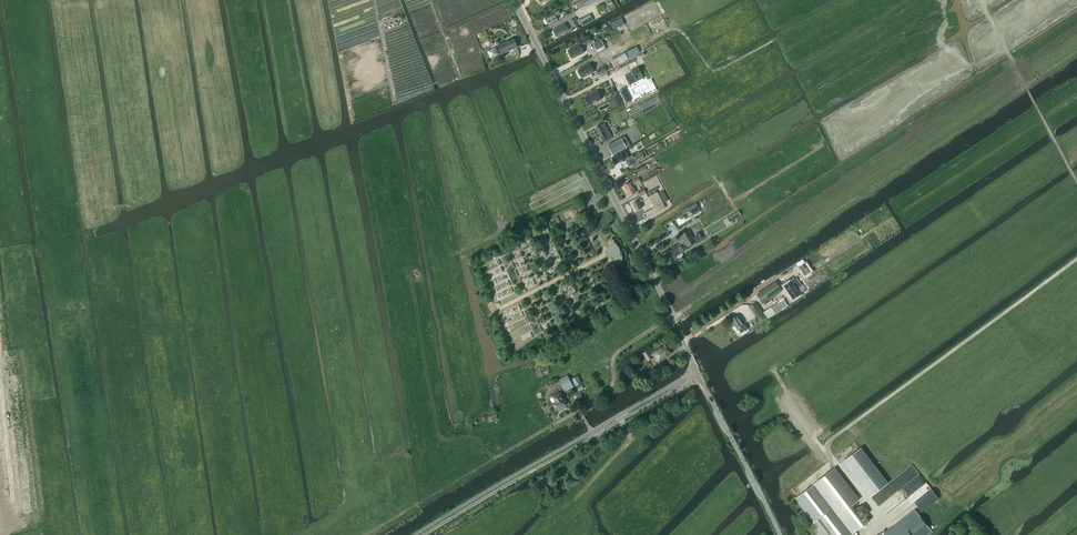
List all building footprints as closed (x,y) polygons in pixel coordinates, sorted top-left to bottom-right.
[(548,25),(558,20),(556,16),(561,14),(559,10),(554,13),(554,14),(545,19),(548,25)] [(573,30),(580,26),(576,18),(569,21),(573,30)] [(565,24),(553,30),(554,31),(553,31),(552,32),(553,34),(555,35),(555,34),(557,37),(569,30),(565,24)] [(589,37),(582,41),(582,43),(584,45),(584,46),(592,42),(589,37)] [(488,47),(493,44),(492,39),(487,38),(485,43),(488,47)] [(502,55),(518,47),(514,38),(498,45),(502,55)] [(601,40),(593,44),(596,51),(605,46),(601,40)] [(582,43),(568,50),(570,54),(569,55),(570,58),(572,57),(572,58),(584,52),(581,47),(584,45),(582,43)] [(490,59),(499,55),(496,47),(487,51),(490,59)] [(613,68),(629,59),(625,52),(610,61),(613,68)] [(590,64),(578,70),(579,71),(578,72),(579,74),(580,75),(582,78),(594,72),(590,64)] [(599,75),(607,71),(604,66),(596,70),(599,75)] [(626,76),(625,77),(630,85),(636,82),(643,78),(644,78),(638,67),(632,70),(631,70),(633,73),(626,77),(626,76)] [(619,91),(620,91),(626,103),(631,100),(625,88),(619,91)] [(602,100),(597,91),(585,98),(589,106),(602,100)] [(604,142),(613,138),(605,123),(596,128),(604,142)] [(613,155),(630,146),(624,136),(608,145),(613,155)] [(627,155),(625,151),(612,158),(615,164),(622,160),(623,162),(625,160),(629,167),(633,165),(633,166),(637,164),(636,163),(638,161),(645,158),(648,156),(645,151),(642,153),(636,157),(634,158),(632,155),(629,157),(628,155),(627,155)] [(645,166),(637,170),(640,174),(648,170),(647,170),(651,168),(648,164),(645,166)] [(636,185),(640,182),(638,178),(631,182),(624,186),(627,191),(628,190),(630,195),(636,192),(633,186),(635,184),(636,185)] [(644,213),(643,215),(645,218),(646,218),(656,213),(656,212),(665,208),(656,190),(659,189),(658,187),(647,193),(646,194),(654,208),(644,213)] [(664,203),(668,201),(663,191),(659,193),(664,203)] [(636,211),(642,208),(639,202),(643,200),(642,198),(637,200),(638,201),(633,203),(636,211)] [(691,212),(693,215),(700,211),(696,204),(682,212),(684,215),(684,216),(691,212)] [(729,217),(731,220),(740,215),(738,211),(729,217)] [(721,219),(715,222),(715,223),(718,226),(718,227),(724,223),(721,219)] [(681,235),(687,247),(695,242),(698,240),(698,241),(703,238),(700,232),(695,235),(696,237),(693,238),(689,231),(681,235)] [(612,238),(605,245),(609,248),(608,249),(612,256),(613,256),(614,265),(623,264),(622,252),(621,252),(620,251),(620,250),(620,249),(619,248),(619,247),(618,247),(618,246),(617,245),(618,244),(612,238)] [(669,250),(662,254),(668,265),(678,259),(676,256),(684,252),(680,246),(670,252),(669,250)] [(805,262),(799,266),(804,274),(810,270),(805,262)] [(763,303),(782,291),(772,277),(772,276),(753,289),(757,295),(757,294),(763,303)] [(786,284),(794,297),(803,292),(798,285),(800,284),(796,278),(786,284)] [(768,319),(785,307),(781,300),(763,312),(768,319)] [(766,317),(758,305),(747,305),(755,317),(757,316),(760,321),(766,317)] [(738,315),(731,320),(738,330),(738,329),(741,334),(749,329),(746,324),(744,325),(738,315)] [(659,362),(671,353),(665,344),(653,353),(659,362)] [(565,391),(573,387),(567,375),(559,380),(565,391)] [(576,387),(582,383),(578,375),(572,379),(576,387)] [(555,394),(549,397),(556,410),(558,409),(559,411),(566,407),(565,405),(567,404),(563,397),(562,397),(560,392),(555,395),(555,394)] [(487,416),(489,422),(497,419),(496,414),(487,416)] [(861,448),(843,462),(870,496),(888,482),(861,448)] [(835,469),(816,482),(834,506),(834,507),(852,531),(853,533),(869,521),(866,517),(861,520),(850,506),(859,500),(835,469)] [(546,495),(550,491),(543,482),(539,486),(546,495)] [(799,496),(795,499),(803,509),(813,522),(812,523),(813,523),(815,527),(819,531),(821,534),(855,534),(853,533),(852,531),(834,507),(834,506),(816,482),(799,496)] [(916,502),(915,503),(922,512),(929,507),(939,499),(932,490),(922,497),(916,502)] [(883,534),(928,534),(932,532),(915,510),(883,534)]
